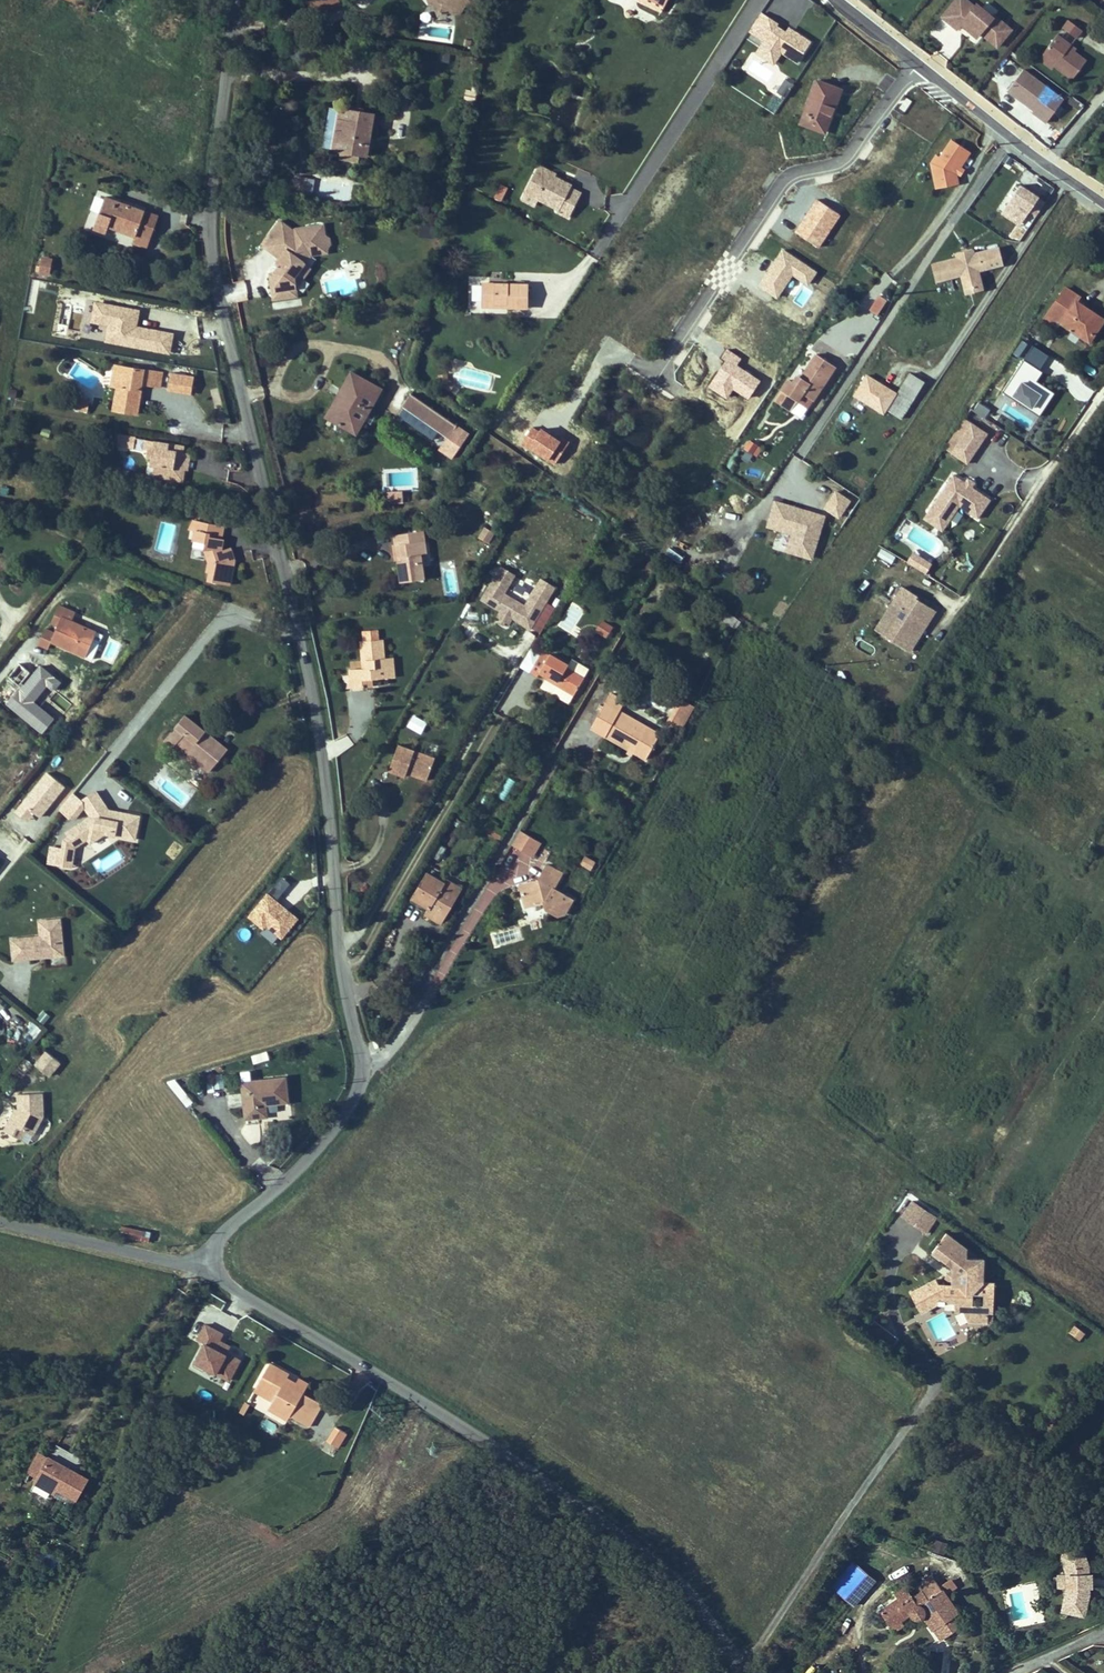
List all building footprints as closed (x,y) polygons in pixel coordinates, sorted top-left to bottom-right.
[(101,0),(72,0),(96,11),(101,0)] [(340,0),(310,0),(303,2),(305,16),(342,8),(340,0)] [(435,5),(437,11),(442,14),(449,12),(451,6),(459,3),(465,5),(476,2),(475,0),(437,0),(435,5)] [(665,4),(655,0),(639,0),(639,1),(662,11),(665,4)] [(931,33),(952,48),(964,31),(998,53),(1013,29),(969,0),(953,0),(931,33)] [(451,6),(449,12),(454,15),(462,12),(465,5),(459,3),(451,6)] [(812,42),(788,28),(787,30),(760,14),(746,36),(761,45),(754,55),(774,67),(781,56),(798,66),(812,42)] [(1078,37),(1084,29),(1070,19),(1064,26),(1078,37)] [(1059,31),(1044,51),(1058,61),(1056,64),(1074,78),(1088,59),(1076,50),(1070,46),(1073,42),(1059,31)] [(1054,67),(1056,64),(1058,61),(1044,51),(1040,57),(1054,67)] [(1006,96),(1050,123),(1066,98),(1021,70),(1006,96)] [(784,80),(776,94),(785,99),(793,84),(784,80)] [(823,131),(832,110),(833,111),(841,90),(817,80),(801,123),(823,131)] [(1071,96),(1066,102),(1078,111),(1083,105),(1071,96)] [(334,148),(341,109),(334,108),(327,147),(334,148)] [(355,110),(341,108),(341,109),(334,148),(334,149),(341,150),(360,154),(367,155),(373,117),(374,114),(355,110)] [(833,111),(832,110),(823,131),(825,132),(833,111)] [(953,187),(974,155),(949,139),(926,174),(937,181),(933,187),(943,193),(949,184),(953,187)] [(360,154),(341,150),(340,157),(359,161),(360,154)] [(539,168),(536,173),(553,182),(554,178),(556,176),(539,168)] [(553,182),(536,173),(526,194),(559,211),(557,214),(568,219),(580,195),(570,189),(571,187),(554,178),(553,182)] [(312,195),(315,179),(295,176),(292,192),(312,195)] [(998,212),(1022,225),(1029,213),(1036,216),(1047,196),(1017,179),(998,212)] [(500,185),(494,199),(502,203),(508,189),(500,185)] [(105,197),(94,228),(106,233),(108,226),(135,236),(136,236),(141,223),(154,227),(158,215),(105,197)] [(703,201),(697,197),(690,207),(696,211),(703,201)] [(428,216),(429,207),(418,206),(417,214),(428,216)] [(330,235),(328,223),(300,227),(298,230),(285,219),(273,235),(290,247),(284,255),(282,258),(282,264),(276,270),(278,289),(298,286),(296,276),(307,261),(313,253),(317,253),(317,248),(329,246),(330,246),(330,245),(331,245),(332,242),(332,241),(333,241),(333,240),(333,239),(333,238),(332,237),(331,236),(330,235)] [(136,236),(135,236),(132,242),(147,247),(154,227),(141,223),(136,236)] [(273,235),(267,243),(284,255),(290,247),(273,235)] [(762,242),(754,237),(746,249),(754,254),(762,242)] [(974,253),(973,248),(967,250),(969,255),(963,256),(962,251),(957,252),(958,258),(932,264),(936,280),(962,273),(966,289),(982,286),(978,270),(1003,263),(999,247),(974,253)] [(52,260),(41,258),(38,272),(49,274),(52,260)] [(296,276),(298,286),(313,266),(307,261),(296,276)] [(276,270),(272,271),(275,298),(299,294),(298,286),(278,289),(276,270)] [(528,307),(529,284),(483,283),(482,302),(505,302),(505,307),(528,307)] [(1079,297),(1066,288),(1048,314),(1089,341),(1103,319),(1076,301),(1079,297)] [(886,299),(880,295),(871,310),(877,314),(886,299)] [(1035,377),(1049,354),(1032,343),(1004,389),(1041,412),(1055,390),(1035,377)] [(794,382),(790,379),(777,400),(792,410),(803,393),(813,400),(835,366),(817,354),(801,377),(799,375),(794,382)] [(136,384),(145,385),(148,371),(109,364),(106,386),(110,387),(107,409),(131,413),(134,394),(129,393),(129,389),(136,384)] [(145,385),(160,388),(162,373),(148,371),(145,385)] [(441,383),(444,385),(449,378),(447,377),(446,371),(439,373),(441,383)] [(352,372),(334,403),(342,407),(359,376),(352,372)] [(910,373),(900,388),(914,397),(924,382),(910,373)] [(167,394),(192,396),(193,376),(169,374),(167,394)] [(381,388),(359,376),(342,407),(334,403),(327,416),(356,432),(381,388)] [(444,385),(452,390),(456,384),(449,378),(444,385)] [(901,418),(914,397),(900,388),(887,409),(901,418)] [(403,404),(440,430),(449,436),(457,424),(411,393),(403,404)] [(81,398),(79,412),(88,414),(90,400),(81,398)] [(984,417),(991,408),(979,400),(973,408),(984,417)] [(988,432),(972,421),(952,451),(968,462),(988,432)] [(150,440),(142,439),(141,448),(147,449),(149,448),(150,440)] [(181,452),(176,451),(177,445),(150,440),(149,448),(147,449),(146,457),(150,457),(149,465),(153,466),(152,476),(181,480),(183,470),(186,470),(189,453),(181,452)] [(746,448),(753,453),(758,444),(751,440),(746,448)] [(763,447),(758,444),(753,453),(757,456),(763,447)] [(868,449),(862,458),(867,462),(873,453),(868,449)] [(952,475),(927,512),(946,525),(958,506),(977,518),(989,500),(971,488),(964,483),(952,475)] [(967,478),(964,483),(971,488),(974,483),(967,478)] [(823,507),(839,517),(852,498),(835,487),(823,507)] [(402,490),(389,489),(388,501),(402,501),(402,490)] [(813,560),(826,512),(774,497),(765,526),(778,530),(772,549),(813,560)] [(946,525),(927,512),(923,519),(948,536),(961,517),(973,525),(977,518),(958,506),(946,525)] [(234,558),(231,558),(227,547),(220,550),(222,538),(220,538),(223,525),(197,520),(195,530),(194,539),(206,542),(205,547),(209,560),(207,570),(209,571),(208,580),(229,584),(234,558)] [(484,525),(477,536),(488,542),(495,531),(484,525)] [(427,553),(423,530),(395,534),(396,544),(401,543),(403,558),(398,559),(401,581),(425,578),(422,554),(427,553)] [(680,561),(684,554),(669,546),(666,553),(680,561)] [(884,547),(879,555),(892,563),(897,555),(884,547)] [(914,549),(906,561),(925,573),(933,561),(914,549)] [(508,570),(501,566),(481,599),(489,603),(508,570)] [(501,611),(497,618),(508,624),(512,617),(519,604),(502,594),(515,574),(508,570),(489,603),(501,611)] [(541,580),(524,607),(519,604),(512,617),(530,628),(554,588),(541,580)] [(927,624),(936,610),(916,597),(917,595),(903,585),(892,602),(906,611),(900,620),(896,617),(885,634),(910,651),(921,634),(918,631),(923,622),(927,624)] [(84,610),(89,598),(70,590),(64,601),(84,610)] [(61,616),(50,641),(85,656),(88,650),(96,631),(61,616)] [(594,628),(605,637),(614,626),(603,617),(594,628)] [(921,634),(927,624),(923,622),(918,631),(921,634)] [(351,668),(352,687),(373,685),(373,678),(389,676),(387,657),(384,657),(382,638),(378,639),(378,629),(363,630),(364,640),(362,640),(363,659),(366,659),(367,667),(364,667),(351,668)] [(96,631),(88,650),(94,652),(102,634),(96,631)] [(540,671),(548,676),(549,674),(559,680),(556,684),(574,694),(584,677),(566,667),(568,664),(550,654),(549,655),(542,651),(531,671),(537,675),(540,671)] [(559,680),(549,674),(548,676),(547,678),(556,684),(559,680)] [(646,759),(660,733),(620,711),(625,702),(610,694),(591,727),(606,736),(646,759)] [(681,698),(673,712),(683,718),(691,704),(681,698)] [(413,712),(406,725),(421,733),(428,721),(413,712)] [(678,726),(683,718),(673,712),(668,720),(678,726)] [(205,731),(185,714),(164,739),(173,746),(177,741),(200,760),(198,763),(208,771),(224,753),(202,735),(205,731)] [(205,731),(202,735),(224,753),(227,749),(205,731)] [(200,760),(177,741),(173,746),(196,765),(198,763),(200,760)] [(391,768),(404,745),(400,744),(390,768),(391,768)] [(413,770),(412,774),(418,776),(430,756),(404,745),(391,768),(406,774),(407,772),(408,768),(413,770)] [(427,780),(436,758),(430,756),(418,776),(427,780)] [(46,773),(34,787),(37,789),(23,806),(32,813),(37,817),(63,786),(46,773)] [(508,778),(499,796),(506,799),(515,781),(508,778)] [(34,787),(15,811),(26,819),(32,813),(23,806),(37,789),(34,787)] [(101,811),(84,796),(72,811),(85,822),(76,834),(89,845),(93,848),(105,834),(134,831),(132,808),(112,810),(113,816),(102,817),(101,811)] [(485,826),(493,831),(496,827),(488,822),(485,826)] [(503,837),(505,833),(496,827),(493,831),(503,837)] [(512,846),(535,855),(542,838),(519,829),(512,846)] [(89,845),(76,834),(67,845),(80,856),(89,845)] [(439,859),(445,846),(439,843),(433,856),(439,859)] [(572,900),(554,888),(558,882),(554,869),(547,865),(539,880),(534,887),(527,883),(522,892),(526,906),(545,901),(546,908),(558,915),(565,913),(572,900)] [(562,873),(554,869),(558,882),(562,873)] [(443,916),(458,891),(443,882),(427,873),(412,897),(428,906),(434,910),(433,910),(443,916)] [(279,897),(290,881),(280,874),(269,891),(279,897)] [(445,879),(443,882),(458,891),(460,888),(445,879)] [(248,914),(281,939),(299,915),(266,890),(248,914)] [(424,912),(440,921),(443,916),(433,910),(434,910),(428,906),(424,912)] [(40,935),(11,939),(14,961),(38,957),(37,954),(42,953),(43,957),(65,954),(60,918),(39,921),(40,935)] [(35,1036),(41,1027),(31,1021),(25,1030),(35,1036)] [(253,1063),(268,1059),(266,1051),(251,1055),(253,1063)] [(60,1063),(46,1052),(36,1065),(49,1076),(60,1063)] [(174,1076),(167,1081),(186,1106),(192,1101),(174,1076)] [(285,1077),(242,1082),(245,1105),(246,1117),(261,1116),(259,1104),(266,1103),(287,1101),(285,1077)] [(42,1095),(18,1095),(18,1111),(11,1124),(18,1128),(13,1137),(19,1140),(24,1132),(32,1136),(42,1117),(42,1095)] [(11,1124),(18,1111),(15,1109),(3,1131),(13,1137),(18,1128),(11,1124)] [(936,1219),(911,1202),(900,1218),(925,1235),(936,1219)] [(122,1225),(119,1235),(149,1242),(151,1232),(122,1225)] [(950,1271),(950,1287),(939,1287),(936,1280),(909,1295),(920,1316),(941,1305),(953,1305),(953,1314),(966,1314),(966,1325),(993,1325),(994,1285),(983,1285),(983,1262),(966,1261),(966,1251),(944,1237),(930,1257),(950,1271)] [(208,1294),(206,1301),(222,1307),(224,1299),(208,1294)] [(189,1370),(206,1377),(208,1371),(232,1380),(241,1356),(228,1351),(231,1343),(220,1339),(224,1329),(202,1321),(196,1338),(201,1340),(189,1370)] [(1074,1322),(1068,1331),(1080,1339),(1086,1331),(1074,1322)] [(256,1387),(275,1398),(272,1402),(271,1404),(290,1415),(309,1426),(322,1403),(303,1392),(294,1387),(288,1383),(286,1387),(283,1385),(285,1382),(289,1374),(270,1363),(256,1387)] [(299,1379),(294,1387),(303,1392),(308,1384),(299,1379)] [(253,1392),(272,1402),(275,1398),(256,1387),(253,1392)] [(288,1421),(290,1415),(271,1404),(268,1409),(288,1421)] [(328,1441),(336,1446),(345,1432),(343,1430),(336,1426),(328,1441)] [(349,1434),(345,1432),(336,1446),(339,1448),(349,1434)] [(1077,1455),(1084,1448),(1074,1439),(1067,1446),(1077,1455)] [(38,1480),(50,1459),(40,1454),(28,1475),(38,1480)] [(89,1480),(50,1459),(38,1480),(58,1491),(77,1501),(89,1480)] [(58,1491),(38,1480),(36,1485),(55,1496),(58,1491)] [(936,1538),(932,1551),(945,1554),(948,1541),(936,1538)] [(1081,1547),(1060,1554),(1066,1572),(1066,1589),(1066,1597),(1061,1611),(1084,1616),(1089,1594),(1088,1586),(1088,1573),(1088,1565),(1081,1547)] [(6,1562),(10,1553),(0,1548),(0,1559),(6,1562)] [(853,1562),(830,1589),(853,1609),(876,1582),(853,1562)] [(1066,1572),(1058,1572),(1058,1589),(1066,1589),(1066,1572)] [(947,1637),(960,1628),(953,1618),(959,1613),(932,1575),(918,1585),(922,1591),(914,1598),(906,1587),(896,1594),(899,1599),(881,1611),(891,1626),(899,1620),(911,1613),(915,1617),(917,1618),(919,1618),(920,1617),(923,1616),(924,1616),(934,1631),(936,1630),(940,1626),(947,1637)] [(948,1591),(957,1585),(952,1576),(942,1582),(948,1591)] [(903,1625),(899,1620),(891,1626),(895,1631),(903,1625)] [(936,1630),(943,1640),(947,1637),(940,1626),(936,1630)]
